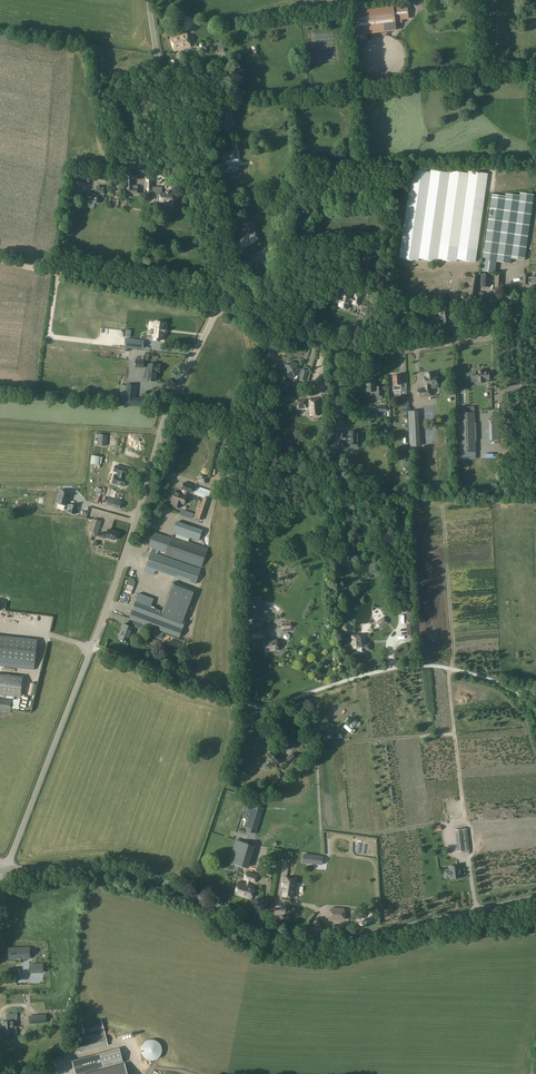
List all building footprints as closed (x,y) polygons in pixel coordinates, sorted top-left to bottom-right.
[(394,5),(353,10),(356,42),(368,41),(367,34),(396,31),(395,23),(403,22),(402,20),(409,19),(407,5),(394,7),(394,5)] [(181,32),(182,35),(170,38),(174,52),(191,47),(187,34),(185,34),(185,32),(185,31),(186,31),(192,28),(194,22),(191,17),(185,15),(179,17),(178,23),(180,29),(182,30),(181,32)] [(214,47),(216,47),(217,53),(225,52),(223,44),(223,43),(214,44),(214,47)] [(169,60),(171,71),(180,70),(178,59),(169,60)] [(220,107),(202,108),(202,115),(212,114),(212,116),(220,116),(220,107)] [(236,150),(221,152),(223,162),(226,162),(227,163),(239,162),(237,153),(236,153),(236,150)] [(447,193),(449,173),(430,170),(430,172),(412,169),(398,258),(418,261),(418,257),(436,260),(445,193),(447,193)] [(80,172),(73,171),(72,180),(79,181),(80,172)] [(449,173),(447,193),(445,193),(436,260),(437,260),(437,257),(456,260),(456,258),(474,260),(487,174),(469,172),(468,175),(449,172),(449,173)] [(131,180),(127,180),(127,193),(138,194),(138,188),(137,188),(137,186),(133,186),(133,188),(131,188),(131,180)] [(153,181),(146,180),(146,181),(144,181),(144,188),(146,188),(146,189),(152,190),(156,190),(156,194),(160,195),(160,197),(160,198),(161,198),(161,202),(158,202),(158,207),(165,207),(165,205),(166,205),(166,206),(172,206),(173,200),(174,200),(174,196),(173,196),(173,193),(170,193),(167,193),(162,193),(162,187),(152,187),(153,181)] [(95,203),(98,203),(100,193),(104,194),(105,188),(96,186),(95,192),(96,192),(96,194),(88,193),(87,201),(90,202),(89,203),(95,204),(95,203)] [(491,194),(482,260),(496,261),(510,263),(511,258),(525,260),(534,195),(520,193),(520,195),(506,193),(506,196),(491,194)] [(255,226),(253,221),(243,224),(245,229),(255,226)] [(254,230),(237,239),(242,250),(259,241),(254,230)] [(377,256),(363,254),(362,264),(370,265),(369,269),(375,270),(377,256)] [(482,260),(481,271),(495,273),(496,261),(482,260)] [(263,275),(260,263),(250,266),(254,278),(263,275)] [(474,302),(478,275),(473,274),(473,275),(465,273),(464,279),(472,280),(469,295),(462,294),(461,299),(468,300),(468,301),(474,302)] [(489,274),(481,274),(481,286),(488,286),(489,274)] [(535,289),(535,277),(531,277),(531,278),(528,278),(528,275),(523,275),(523,284),(528,285),(528,283),(531,283),(531,288),(535,289)] [(440,294),(442,307),(438,308),(439,315),(438,315),(439,322),(449,321),(447,308),(451,308),(448,293),(440,294)] [(339,306),(348,309),(350,301),(353,303),(353,304),(359,306),(362,296),(356,294),(354,299),(343,295),(342,297),(338,296),(336,302),(340,303),(339,306)] [(438,302),(437,299),(437,297),(418,300),(419,305),(431,303),(431,305),(435,305),(435,303),(438,302)] [(489,297),(489,304),(482,304),(482,314),(495,315),(495,302),(497,302),(497,298),(489,297)] [(159,337),(162,338),(162,333),(163,333),(164,328),(163,328),(163,323),(154,322),(153,340),(159,340),(159,337)] [(126,339),(125,347),(144,349),(144,341),(126,339)] [(136,360),(135,367),(144,368),(145,360),(142,360),(142,359),(142,357),(137,356),(136,360)] [(300,380),(304,382),(307,371),(296,368),(298,364),(291,362),(290,366),(286,364),(284,371),(287,372),(286,376),(293,378),(294,375),(301,377),(300,380)] [(145,369),(144,378),(148,378),(148,380),(155,381),(156,372),(160,372),(160,365),(157,365),(156,366),(149,366),(149,369),(145,369)] [(473,372),(473,373),(470,373),(470,379),(477,379),(477,383),(483,383),(483,382),(489,382),(489,372),(483,372),(483,371),(477,371),(477,372),(473,372)] [(425,376),(425,385),(425,388),(417,389),(418,396),(430,396),(430,385),(436,385),(436,376),(433,376),(433,373),(427,373),(427,376),(425,376)] [(394,375),(394,383),(392,383),(392,390),(401,390),(401,382),(400,382),(400,375),(394,375)] [(376,396),(382,395),(381,386),(375,387),(374,377),(368,377),(368,381),(366,381),(366,386),(365,386),(365,392),(376,391),(376,396)] [(125,404),(143,406),(143,401),(133,399),(134,385),(127,384),(127,386),(125,402),(125,404)] [(320,415),(319,399),(309,400),(310,410),(311,410),(311,416),(320,415)] [(409,432),(419,432),(418,411),(408,411),(409,432)] [(459,452),(476,452),(475,440),(476,440),(475,440),(475,435),(476,435),(476,434),(475,434),(475,430),(476,430),(475,429),(474,429),(474,424),(475,424),(474,412),(458,413),(459,452)] [(498,423),(489,423),(489,440),(499,440),(498,423)] [(358,444),(358,431),(349,431),(349,436),(345,436),(345,433),(339,433),(339,447),(346,447),(345,442),(349,442),(349,444),(358,444)] [(420,446),(419,432),(409,432),(410,447),(420,446)] [(108,435),(100,434),(99,445),(106,446),(108,435)] [(479,462),(489,463),(489,455),(479,455),(479,462)] [(114,471),(118,472),(117,476),(115,475),(113,483),(125,486),(127,478),(124,477),(125,474),(126,474),(127,469),(115,466),(114,471)] [(182,489),(181,494),(174,491),(171,500),(175,501),(173,506),(180,508),(181,503),(184,504),(187,496),(186,495),(187,491),(191,493),(194,485),(183,482),(181,489),(182,489)] [(60,490),(57,503),(66,506),(70,507),(68,512),(75,514),(77,506),(71,504),(71,505),(67,504),(70,492),(60,490)] [(113,498),(110,506),(120,509),(122,501),(113,498)] [(203,498),(200,509),(205,511),(209,499),(203,498)] [(194,521),(200,523),(203,514),(197,511),(194,521)] [(92,519),(89,531),(92,532),(91,535),(97,537),(102,521),(92,519)] [(176,522),(173,532),(199,541),(203,530),(177,521),(176,522)] [(106,534),(100,532),(99,537),(105,538),(106,537),(115,540),(117,531),(108,529),(106,534)] [(153,532),(148,546),(153,548),(151,552),(156,553),(158,549),(166,552),(165,554),(201,567),(208,549),(172,536),(171,538),(153,532)] [(154,575),(156,569),(196,584),(201,569),(156,553),(151,552),(146,566),(144,571),(154,575)] [(139,593),(132,611),(129,619),(134,621),(142,624),(179,638),(186,620),(197,591),(173,582),(162,611),(151,607),(154,599),(139,593)] [(262,601),(251,601),(251,618),(262,618),(262,601)] [(388,623),(383,617),(375,622),(381,629),(388,623)] [(416,620),(407,621),(408,638),(417,637),(416,620)] [(142,624),(134,621),(132,626),(140,629),(142,624)] [(344,625),(341,628),(342,631),(345,634),(348,633),(351,630),(350,627),(347,624),(347,623),(344,623),(344,625)] [(124,624),(118,639),(128,643),(132,634),(131,634),(133,627),(124,624)] [(254,633),(249,634),(250,640),(255,639),(263,637),(262,633),(262,631),(254,633)] [(265,633),(262,633),(263,637),(264,643),(266,652),(278,650),(278,648),(281,647),(279,642),(277,642),(276,640),(268,642),(266,636),(265,636),(265,633)] [(366,643),(365,634),(351,635),(352,649),(358,649),(358,652),(366,651),(366,650),(370,650),(370,643),(366,643)] [(0,636),(0,666),(34,670),(37,640),(0,636)] [(21,696),(23,677),(0,675),(0,694),(21,696)] [(12,702),(12,699),(0,698),(0,711),(10,712),(12,702)] [(268,754),(267,756),(276,765),(283,759),(274,749),(272,750),(271,750),(268,753),(268,754)] [(298,758),(293,753),(287,759),(292,763),(298,758)] [(280,773),(270,782),(274,786),(281,779),(282,780),(284,778),(280,773)] [(257,834),(264,808),(253,804),(245,830),(257,834)] [(235,840),(229,862),(248,868),(250,862),(241,860),(244,849),(246,843),(235,840)] [(468,843),(457,845),(458,852),(469,851),(468,843)] [(313,863),(321,864),(322,857),(304,854),(303,862),(308,863),(308,862),(313,863)] [(451,878),(460,877),(459,874),(460,874),(460,869),(459,869),(458,866),(449,867),(450,872),(445,872),(446,878),(451,877),(451,878)] [(267,869),(265,875),(272,877),(274,870),(267,869)] [(247,872),(244,879),(247,881),(251,882),(255,883),(257,875),(247,872)] [(294,891),(295,880),(285,878),(284,890),(283,889),(282,896),(293,898),(294,891)] [(239,882),(235,894),(251,899),(255,887),(249,885),(251,882),(247,881),(246,884),(239,882)] [(343,909),(332,908),(332,910),(330,910),(330,918),(332,918),(332,920),(343,921),(343,918),(345,919),(345,911),(343,911),(343,909)] [(26,948),(11,949),(11,959),(27,958),(27,956),(30,956),(30,950),(26,950),(26,948)] [(65,976),(32,978),(33,995),(51,994),(50,989),(59,988),(59,986),(69,985),(69,986),(71,986),(71,980),(65,980),(65,976)] [(44,1015),(36,1016),(37,1023),(44,1023),(44,1015)] [(0,1028),(0,1032),(3,1032),(3,1036),(14,1035),(14,1033),(16,1033),(16,1026),(13,1026),(13,1021),(12,1017),(6,1017),(7,1021),(2,1022),(2,1027),(0,1028)] [(106,1035),(102,1019),(82,1024),(84,1034),(79,1035),(80,1041),(77,1042),(80,1053),(109,1045),(106,1035)] [(100,1069),(124,1063),(119,1047),(95,1054),(100,1069)] [(63,1060),(60,1053),(49,1057),(51,1064),(63,1060)] [(95,1054),(72,1060),(75,1073),(128,1073),(125,1063),(124,1063),(100,1069),(95,1054)]
